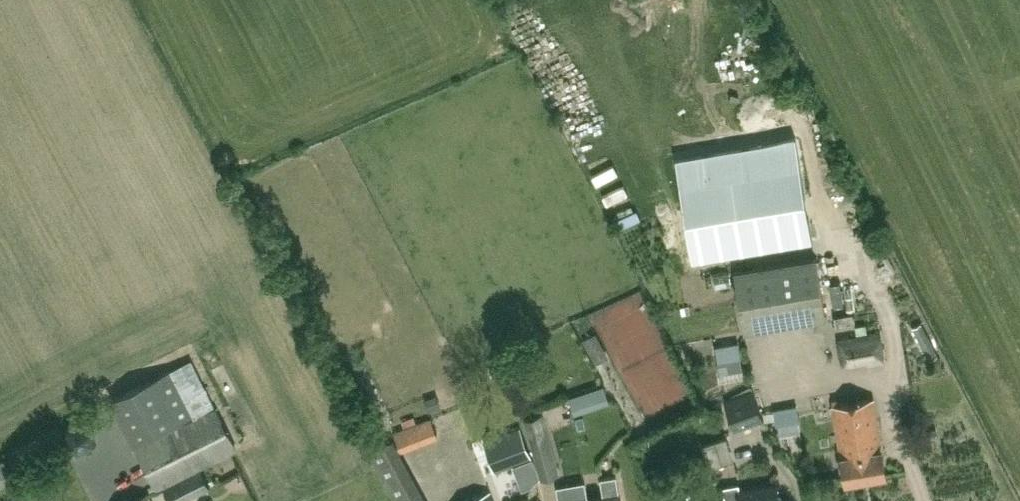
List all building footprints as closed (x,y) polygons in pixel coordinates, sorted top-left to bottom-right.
[(797,138),(677,158),(694,258),(814,238),(797,138)] [(827,317),(817,258),(736,271),(745,330),(827,317)] [(853,312),(836,315),(837,323),(855,320),(853,312)] [(609,356),(596,332),(582,339),(595,363),(609,356)] [(879,337),(841,342),(839,345),(842,364),(870,360),(871,364),(886,361),(882,340),(879,337)] [(738,342),(717,346),(719,359),(740,355),(738,342)] [(207,391),(191,359),(112,399),(135,444),(193,414),(195,418),(136,447),(157,490),(164,487),(171,500),(186,500),(213,488),(202,468),(239,449),(209,390),(207,391)] [(735,431),(765,420),(754,389),(724,400),(735,431)] [(439,406),(436,395),(425,399),(429,410),(439,406)] [(883,448),(881,448),(872,397),(833,404),(842,455),(846,481),(888,474),(883,448)] [(796,406),(775,410),(777,423),(799,419),(796,406)] [(543,413),(523,418),(541,480),(560,474),(543,413)] [(405,428),(394,432),(400,447),(438,432),(432,417),(417,423),(405,428)] [(532,456),(521,427),(484,442),(494,470),(532,456)] [(394,438),(370,451),(378,466),(401,453),(394,438)] [(703,443),(710,467),(723,463),(715,439),(703,443)] [(534,458),(513,466),(522,489),(531,486),(540,477),(534,458)] [(13,477),(4,461),(0,463),(0,484),(13,477)] [(589,498),(586,480),(558,485),(561,500),(622,500),(618,475),(602,478),(605,495),(589,498)] [(739,490),(738,483),(723,486),(726,500),(781,500),(778,483),(739,490)] [(491,491),(465,500),(495,500),(491,491)]
